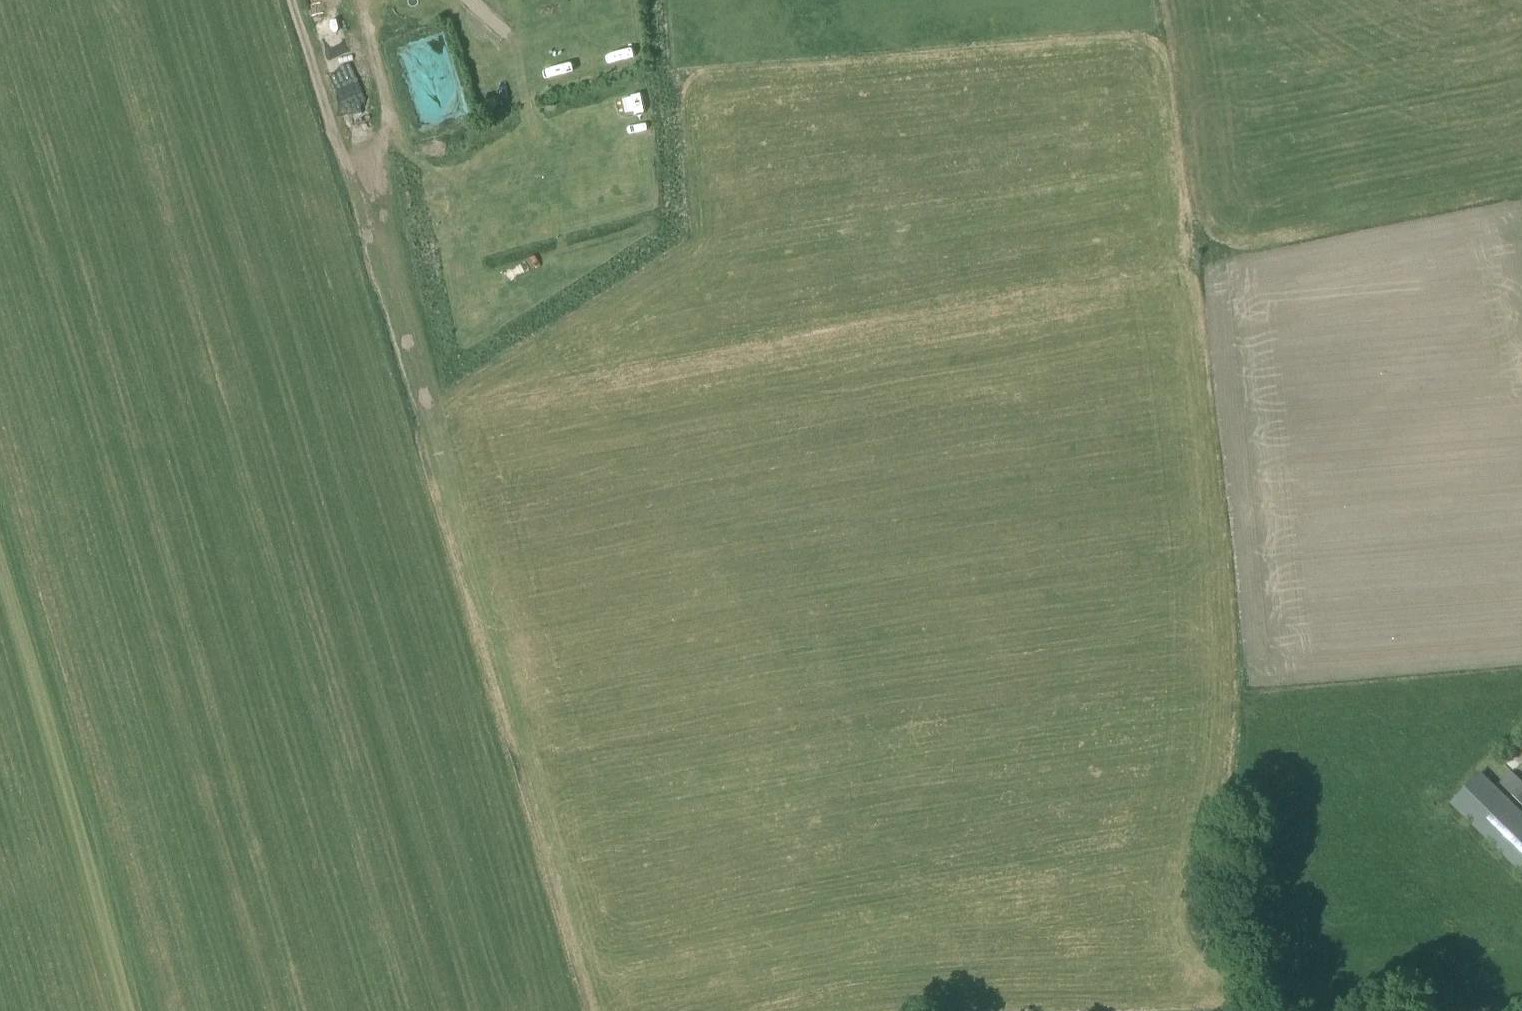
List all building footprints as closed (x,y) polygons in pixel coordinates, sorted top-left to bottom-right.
[(1521,780),(1511,771),(1499,783),(1521,806),(1521,779),(1521,780)] [(1481,774),(1452,804),(1521,872),(1521,814),(1481,774)]
